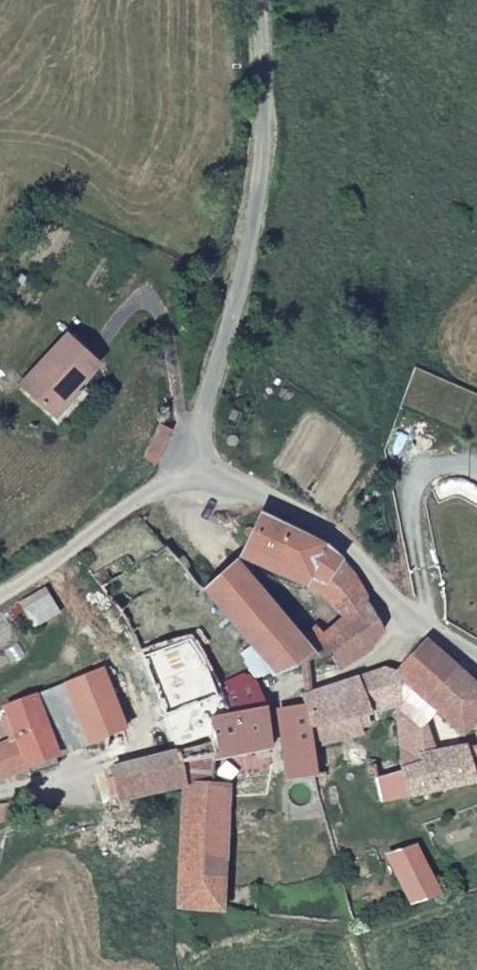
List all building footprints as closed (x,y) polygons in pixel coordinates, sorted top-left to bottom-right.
[(49,413),(72,391),(98,366),(67,336),(20,386),(49,413)] [(72,391),(49,413),(55,418),(77,397),(72,391)] [(141,460),(156,468),(174,428),(158,420),(141,460)] [(263,513),(246,541),(284,562),(296,563),(293,569),(305,570),(322,577),(342,558),(328,545),(263,513)] [(246,541),(240,550),(301,579),(305,570),(293,569),(296,563),(284,562),(246,541)] [(204,588),(180,559),(167,544),(136,563),(170,602),(182,596),(204,588)] [(93,574),(120,619),(139,655),(188,632),(170,602),(136,563),(127,553),(93,574)] [(339,615),(322,635),(336,652),(332,655),(341,665),(372,647),(383,626),(359,577),(342,558),(322,577),(305,570),(301,579),(339,615)] [(234,560),(204,588),(231,620),(253,645),(273,670),(305,658),(311,655),(313,660),(332,655),(336,652),(322,635),(314,625),(298,640),(234,560)] [(43,587),(20,602),(33,626),(56,614),(43,587)] [(231,620),(204,588),(182,596),(203,633),(210,630),(231,620)] [(192,638),(217,682),(219,685),(235,677),(256,679),(273,670),(253,645),(227,657),(210,630),(203,633),(192,638)] [(139,655),(158,705),(217,682),(192,638),(188,632),(139,655)] [(401,675),(435,711),(461,738),(476,720),(476,692),(427,645),(401,675)] [(121,720),(158,705),(139,655),(102,669),(121,720)] [(65,686),(77,714),(94,755),(122,741),(123,734),(124,726),(121,720),(102,669),(65,686)] [(379,673),(358,680),(368,712),(394,708),(401,675),(379,673)] [(435,711),(401,675),(394,708),(417,724),(421,726),(435,711)] [(231,717),(265,711),(256,679),(235,677),(219,685),(225,694),(231,717)] [(358,680),(310,697),(311,708),(312,720),(368,712),(358,680)] [(158,705),(177,752),(181,765),(214,760),(210,720),(231,717),(225,694),(219,685),(217,682),(158,705)] [(30,701),(43,731),(77,714),(65,686),(30,701)] [(28,765),(37,783),(61,771),(43,731),(30,701),(5,712),(9,720),(17,739),(28,765)] [(289,755),(290,781),(315,778),(312,720),(311,708),(280,713),(284,755),(289,755)] [(417,724),(394,708),(401,758),(403,770),(418,762),(420,754),(417,724)] [(210,720),(214,760),(272,753),(265,711),(231,717),(210,720)] [(0,724),(9,743),(17,739),(9,720),(0,724)] [(28,765),(17,739),(9,743),(0,749),(0,772),(3,780),(28,765)] [(466,752),(468,763),(476,764),(476,751),(466,752)] [(120,807),(180,790),(185,788),(214,788),(214,760),(181,765),(177,752),(110,773),(120,807)] [(407,795),(472,782),(476,781),(476,764),(468,763),(466,752),(420,754),(418,762),(403,770),(407,795)] [(403,770),(401,758),(376,763),(379,778),(403,770)] [(365,764),(376,804),(382,815),(391,813),(393,809),(393,797),(407,795),(403,770),(379,778),(376,763),(365,764)] [(185,788),(178,907),(223,911),(229,789),(214,788),(185,788)] [(0,809),(0,824),(23,820),(21,807),(0,809)] [(423,843),(396,854),(409,893),(435,882),(423,843)]
